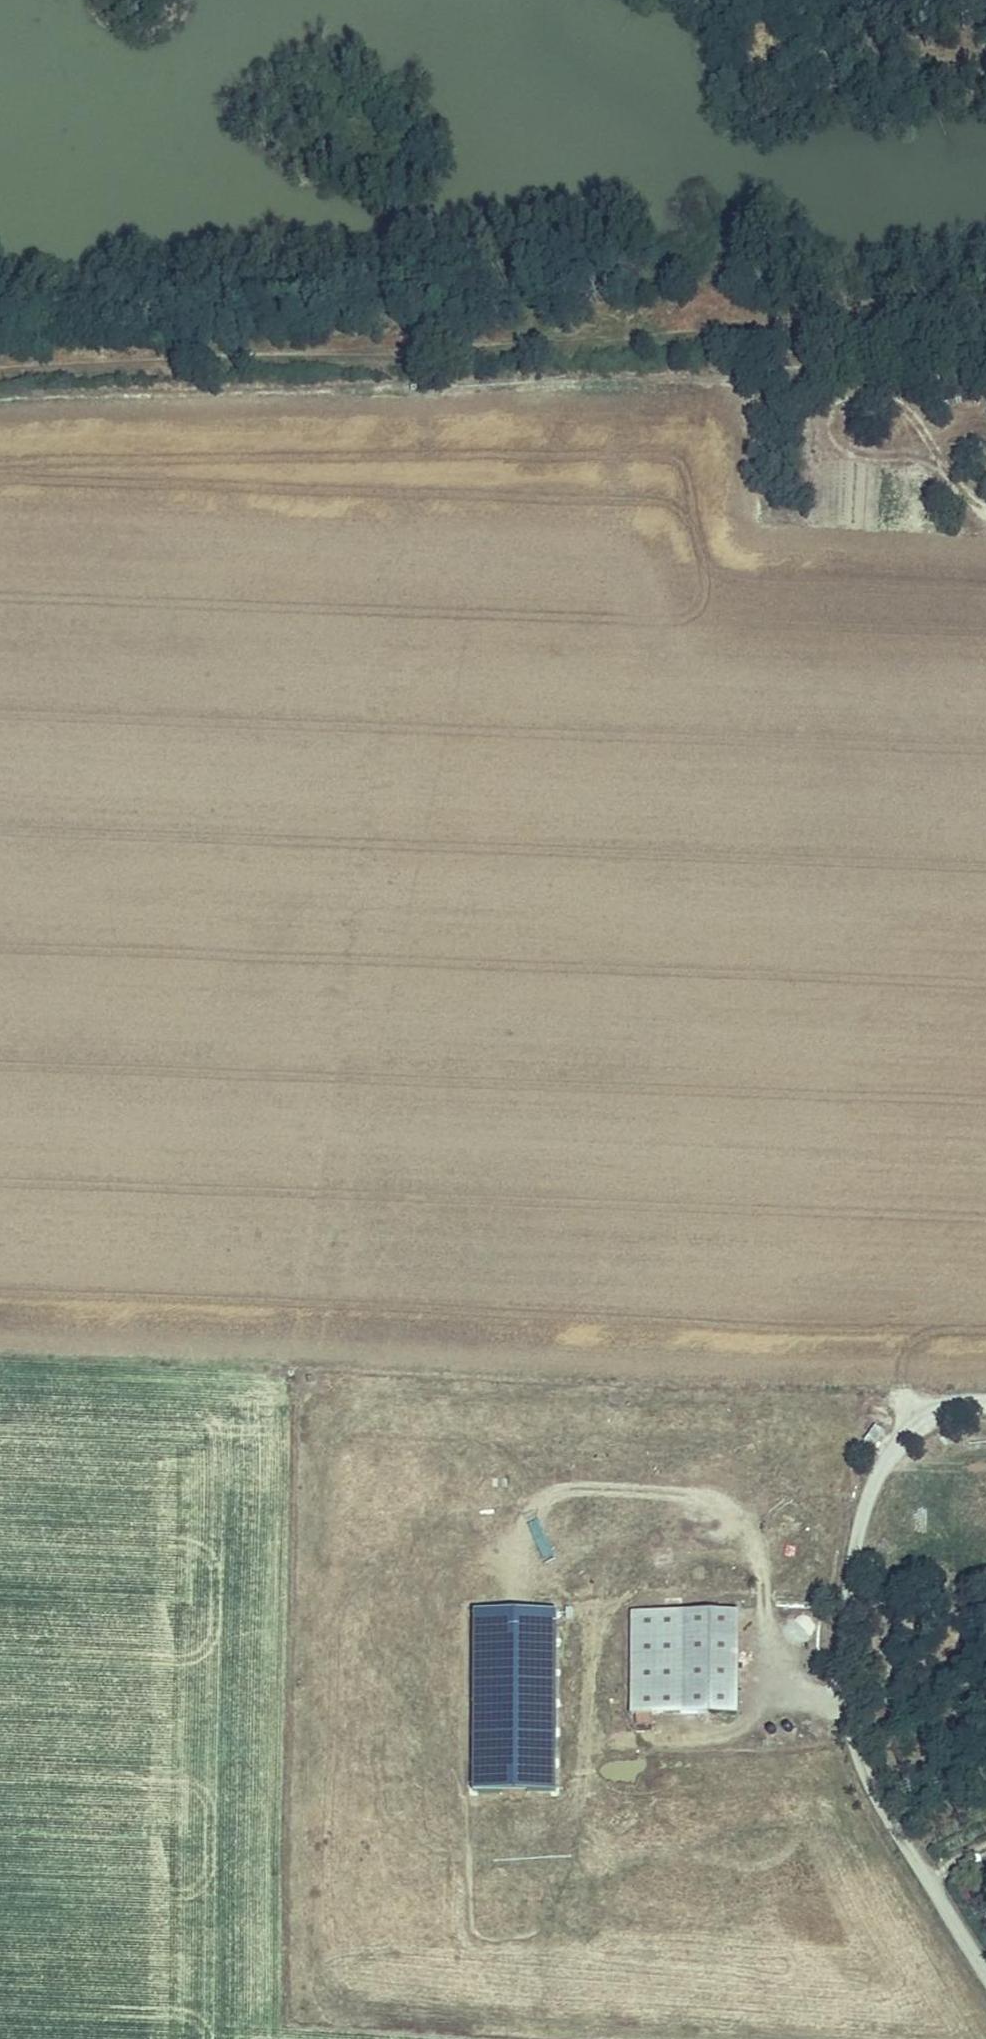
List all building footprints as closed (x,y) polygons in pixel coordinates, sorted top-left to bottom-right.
[(878,1447),(886,1428),(873,1423),(865,1441),(878,1447)] [(740,1712),(742,1612),(630,1611),(629,1710),(740,1712)]
